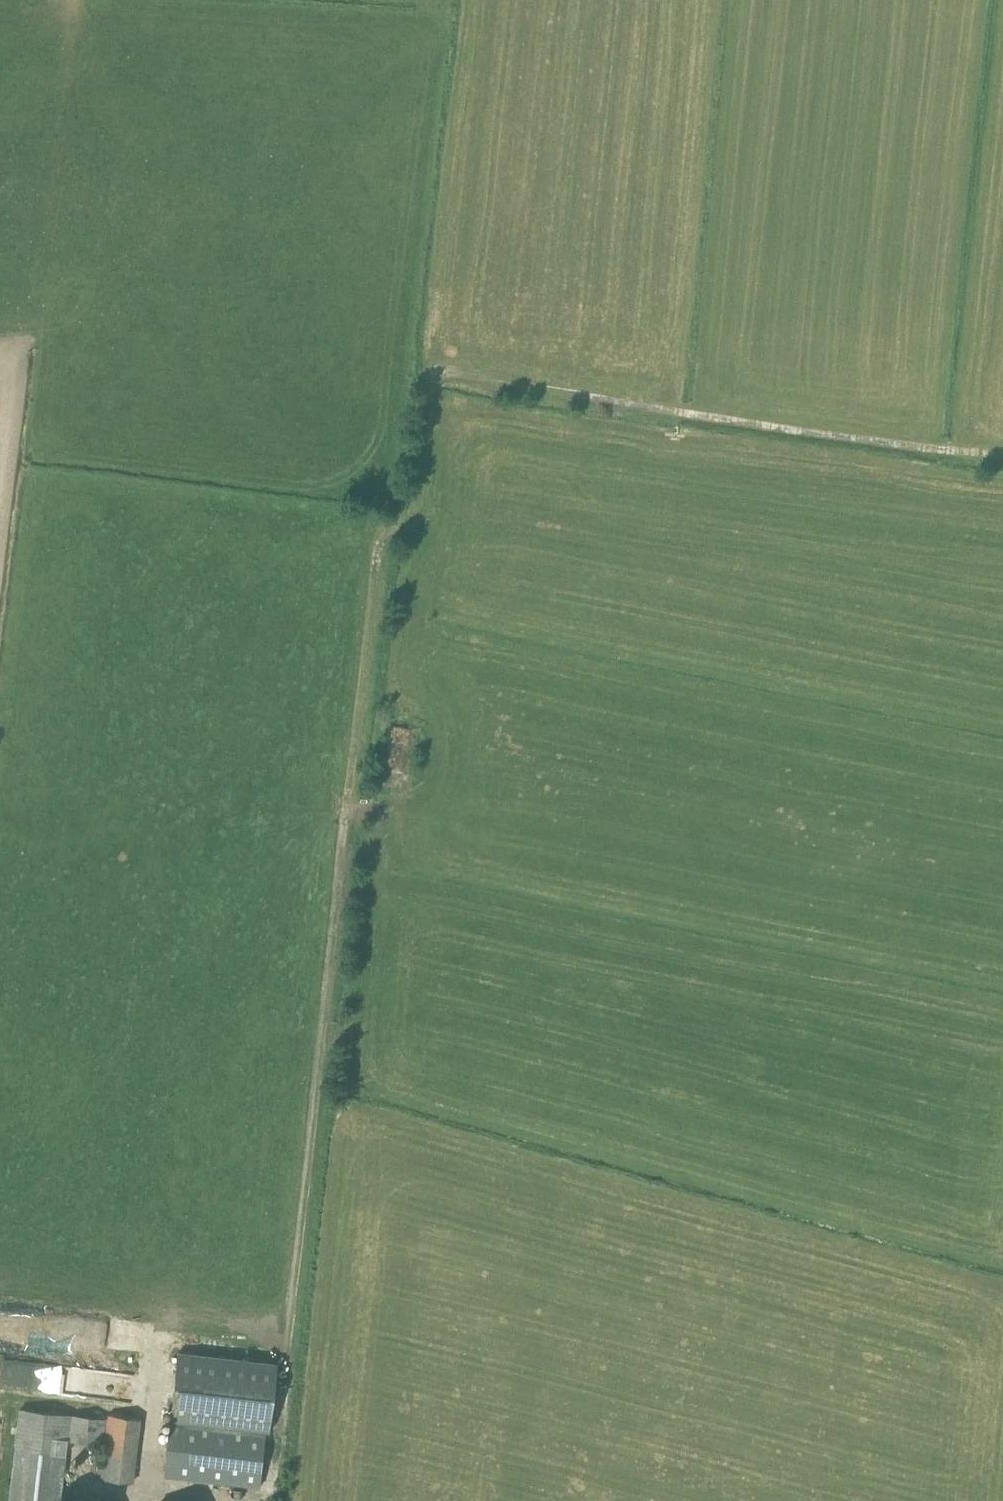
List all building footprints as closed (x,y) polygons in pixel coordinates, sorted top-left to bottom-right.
[(164,1476),(260,1486),(266,1432),(269,1432),(275,1363),(177,1353),(164,1476)] [(19,1411),(9,1500),(62,1500),(69,1442),(104,1445),(98,1479),(134,1483),(142,1419),(108,1414),(107,1419),(19,1411)]
